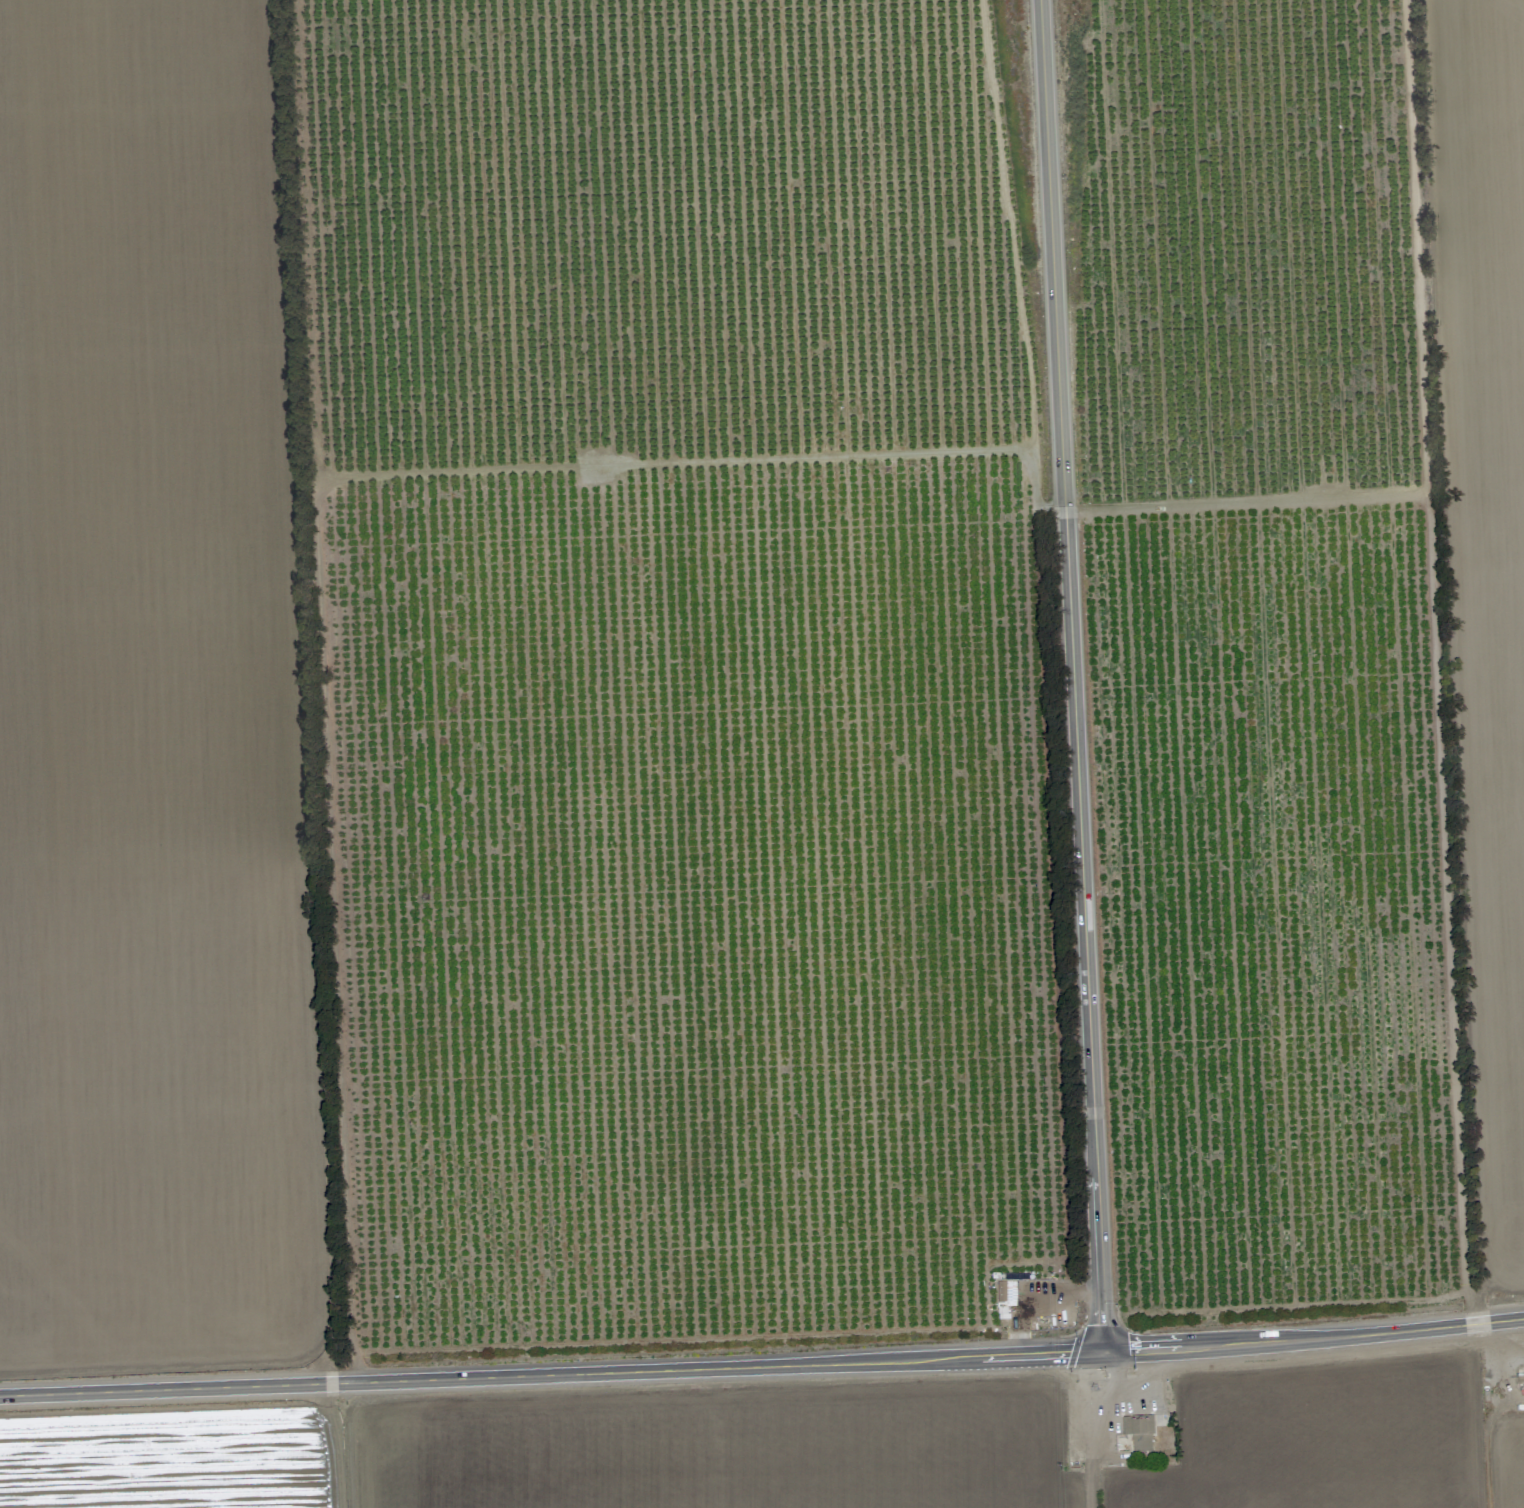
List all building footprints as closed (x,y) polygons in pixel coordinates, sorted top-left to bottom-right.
[(1152,1416),(1121,1417),(1122,1436),(1132,1436),(1132,1452),(1153,1452),(1152,1416)]
